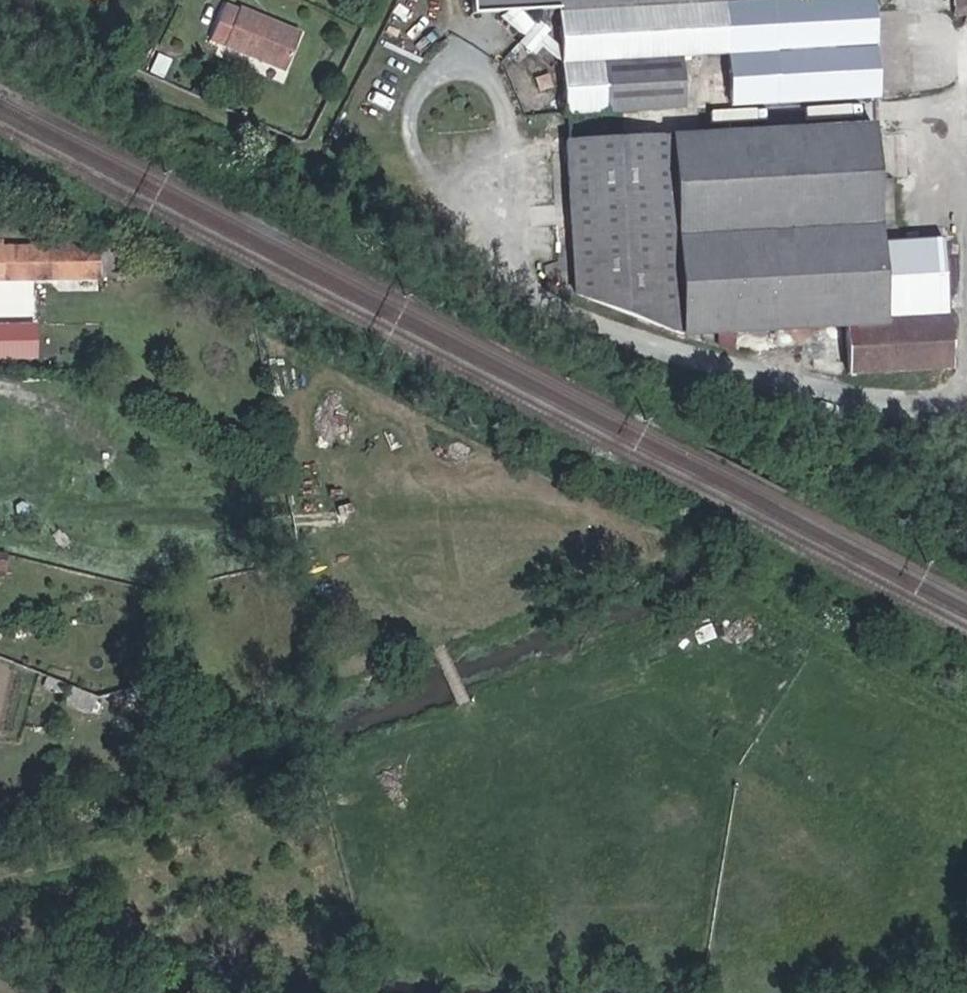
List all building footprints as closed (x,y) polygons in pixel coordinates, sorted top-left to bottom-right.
[(505,12),(735,7),(735,6),(736,0),(499,0),(498,6),(505,12)] [(529,33),(535,28),(560,49),(564,103),(678,92),(675,40),(721,37),(722,57),(704,59),(705,77),(724,76),(727,90),(872,77),(867,0),(736,0),(735,6),(735,7),(505,12),(517,24),(529,33)] [(230,14),(218,9),(204,44),(278,73),(292,37),(233,12),(230,14)] [(523,39),(529,33),(517,24),(512,30),(523,39)] [(870,107),(665,121),(678,322),(838,310),(843,355),(945,347),(942,300),(878,304),(875,272),(887,269),(887,261),(877,260),(870,107)] [(678,322),(665,121),(563,127),(564,278),(678,322)] [(103,291),(103,289),(102,259),(7,260),(0,260),(0,292),(103,291)]
